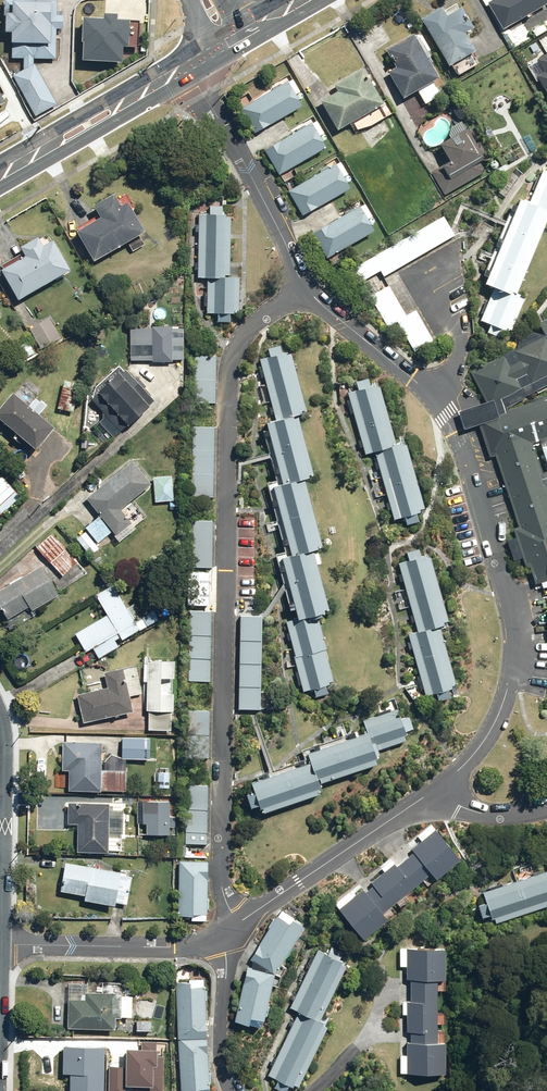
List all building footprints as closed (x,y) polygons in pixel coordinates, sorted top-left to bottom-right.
[(12,58),(51,60),(56,60),(57,31),(63,31),(64,17),(56,17),(56,2),(15,0),(6,0),(5,15),(7,15),(6,32),(13,32),(12,58)] [(504,29),(546,3),(546,0),(491,0),(488,2),(504,29)] [(442,6),(422,18),(450,65),(476,49),(466,32),(474,27),(462,6),(447,15),(442,6)] [(118,20),(119,14),(106,13),(106,19),(85,18),(83,60),(125,62),(125,46),(128,46),(128,37),(131,37),(132,21),(118,20)] [(440,76),(414,33),(386,50),(396,66),(388,70),(405,97),(440,76)] [(537,59),(544,72),(537,76),(546,92),(546,53),(537,59)] [(58,102),(35,64),(13,78),(36,116),(58,102)] [(338,129),(385,103),(366,68),(335,84),(339,91),(322,100),(338,129)] [(17,96),(3,73),(0,75),(0,106),(17,96)] [(302,106),(288,81),(241,108),(255,133),(302,106)] [(314,123),(265,150),(279,174),(327,147),(314,123)] [(432,171),(445,195),(486,171),(480,160),(488,156),(471,127),(441,143),(451,160),(432,171)] [(337,164),(289,191),(303,215),(351,188),(337,164)] [(543,170),(530,202),(521,198),(486,283),(495,286),(481,320),(511,332),(525,298),(516,294),(546,219),(546,172),(543,170)] [(112,194),(93,206),(99,215),(76,229),(95,259),(144,228),(125,198),(118,203),(112,194)] [(374,231),(359,205),(312,232),(327,258),(374,231)] [(231,213),(200,213),(199,276),(207,276),(206,313),(240,314),(240,277),(230,277),(231,213)] [(444,218),(358,266),(365,279),(381,270),(383,275),(454,236),(444,218)] [(19,246),(23,254),(0,268),(0,269),(19,300),(69,268),(51,240),(44,244),(38,234),(19,246)] [(407,316),(389,285),(371,296),(388,327),(398,322),(415,351),(433,341),(416,311),(407,316)] [(50,317),(30,329),(42,349),(62,338),(50,317)] [(539,323),(545,334),(473,371),(494,411),(546,384),(546,319),(539,323)] [(130,360),(173,361),(173,359),(183,359),(184,328),(173,327),(173,326),(153,325),(153,329),(131,328),(130,360)] [(26,359),(35,352),(26,341),(17,348),(26,359)] [(307,409),(292,352),(284,354),(281,345),(270,348),(272,357),(262,360),(277,419),(266,422),(281,482),(272,484),(290,554),(283,556),(299,619),(286,623),(304,689),(335,681),(318,614),(331,610),(315,549),(323,547),(305,478),(314,476),(298,414),(303,413),(303,410),(307,409)] [(191,402),(216,402),(217,355),(191,355),(191,402)] [(98,390),(100,392),(91,400),(103,412),(104,419),(96,425),(95,432),(102,442),(110,441),(130,423),(131,424),(157,399),(140,382),(134,387),(118,371),(98,390)] [(75,412),(80,383),(65,380),(59,409),(75,412)] [(0,406),(0,418),(36,447),(54,425),(39,414),(47,404),(24,385),(13,398),(9,395),(0,406)] [(396,445),(378,385),(349,393),(366,453),(374,450),(394,519),(424,510),(405,442),(396,445)] [(480,418),(536,585),(546,581),(546,471),(537,442),(546,439),(546,396),(480,418)] [(214,498),(216,427),(193,426),(191,498),(214,498)] [(87,498),(100,514),(84,527),(98,544),(114,531),(122,540),(148,518),(132,499),(151,484),(132,461),(87,498)] [(172,500),(172,477),(155,476),(154,500),(172,500)] [(5,513),(21,497),(2,477),(0,478),(0,518),(5,513)] [(211,586),(212,520),(190,520),(189,585),(211,586)] [(64,576),(82,559),(54,530),(36,547),(64,576)] [(99,548),(85,531),(76,538),(91,555),(99,548)] [(430,554),(400,562),(420,631),(409,634),(426,694),(457,685),(440,625),(450,622),(430,554)] [(3,611),(8,617),(29,604),(33,611),(61,593),(51,578),(24,596),(22,593),(1,606),(3,611)] [(128,607),(113,583),(95,594),(108,615),(75,635),(86,652),(92,648),(98,658),(119,645),(117,640),(122,637),(123,640),(139,630),(141,632),(161,619),(155,609),(143,617),(135,603),(128,607)] [(211,681),(212,615),(190,615),(189,681),(211,681)] [(263,616),(241,615),(238,709),(261,709),(263,616)] [(172,731),(173,711),(174,693),(161,692),(162,678),(175,679),(176,662),(148,660),(148,663),(144,663),(143,683),(147,683),(145,709),(150,709),(149,729),(172,731)] [(131,697),(143,694),(136,665),(105,672),(109,686),(77,693),(84,722),(134,710),(131,697)] [(251,782),(262,813),(322,792),(319,783),(378,762),(374,750),(406,739),(403,731),(413,727),(410,716),(401,719),(398,709),(364,721),(369,733),(307,754),(310,762),(251,782)] [(209,759),(210,711),(188,711),(188,758),(209,759)] [(122,758),(125,758),(150,759),(151,737),(125,736),(125,740),(122,740),(122,758)] [(103,741),(64,739),(63,771),(70,771),(69,788),(125,791),(126,770),(102,769),(103,741)] [(170,788),(170,772),(158,771),(158,788),(170,788)] [(207,784),(187,784),(186,844),(207,844),(207,784)] [(175,816),(170,816),(171,802),(143,801),(142,822),(147,822),(146,834),(169,835),(170,826),(174,827),(175,816)] [(68,802),(67,830),(78,830),(78,852),(109,853),(109,850),(122,850),(122,839),(125,839),(126,803),(68,802)] [(436,878),(461,858),(436,828),(338,909),(362,939),(386,919),(381,913),(431,872),(436,878)] [(208,860),(179,860),(180,917),(209,917),(208,860)] [(85,894),(84,901),(117,906),(118,902),(127,904),(132,873),(65,862),(60,890),(85,894)] [(483,893),(487,904),(480,906),(483,918),(491,915),(494,924),(546,906),(546,871),(483,893)] [(264,1026),(276,973),(304,927),(280,912),(251,959),(254,960),(252,968),(248,967),(236,1020),(264,1026)] [(446,978),(446,946),(408,946),(407,1074),(446,1074),(446,1043),(438,1043),(438,978),(446,978)] [(300,1012),(270,1075),(300,1088),(328,1026),(319,1022),(346,962),(316,948),(289,1007),(300,1012)] [(177,982),(181,1090),(209,1090),(205,981),(177,982)] [(123,993),(84,991),(84,999),(68,998),(66,1028),(116,1029),(116,1016),(132,1017),(133,996),(123,995),(123,993)] [(137,1020),(136,1030),(152,1031),(152,1021),(137,1020)] [(133,1041),(119,1041),(119,1056),(133,1056),(133,1041)] [(62,1073),(72,1073),(71,1090),(104,1090),(106,1044),(63,1043),(62,1073)]
